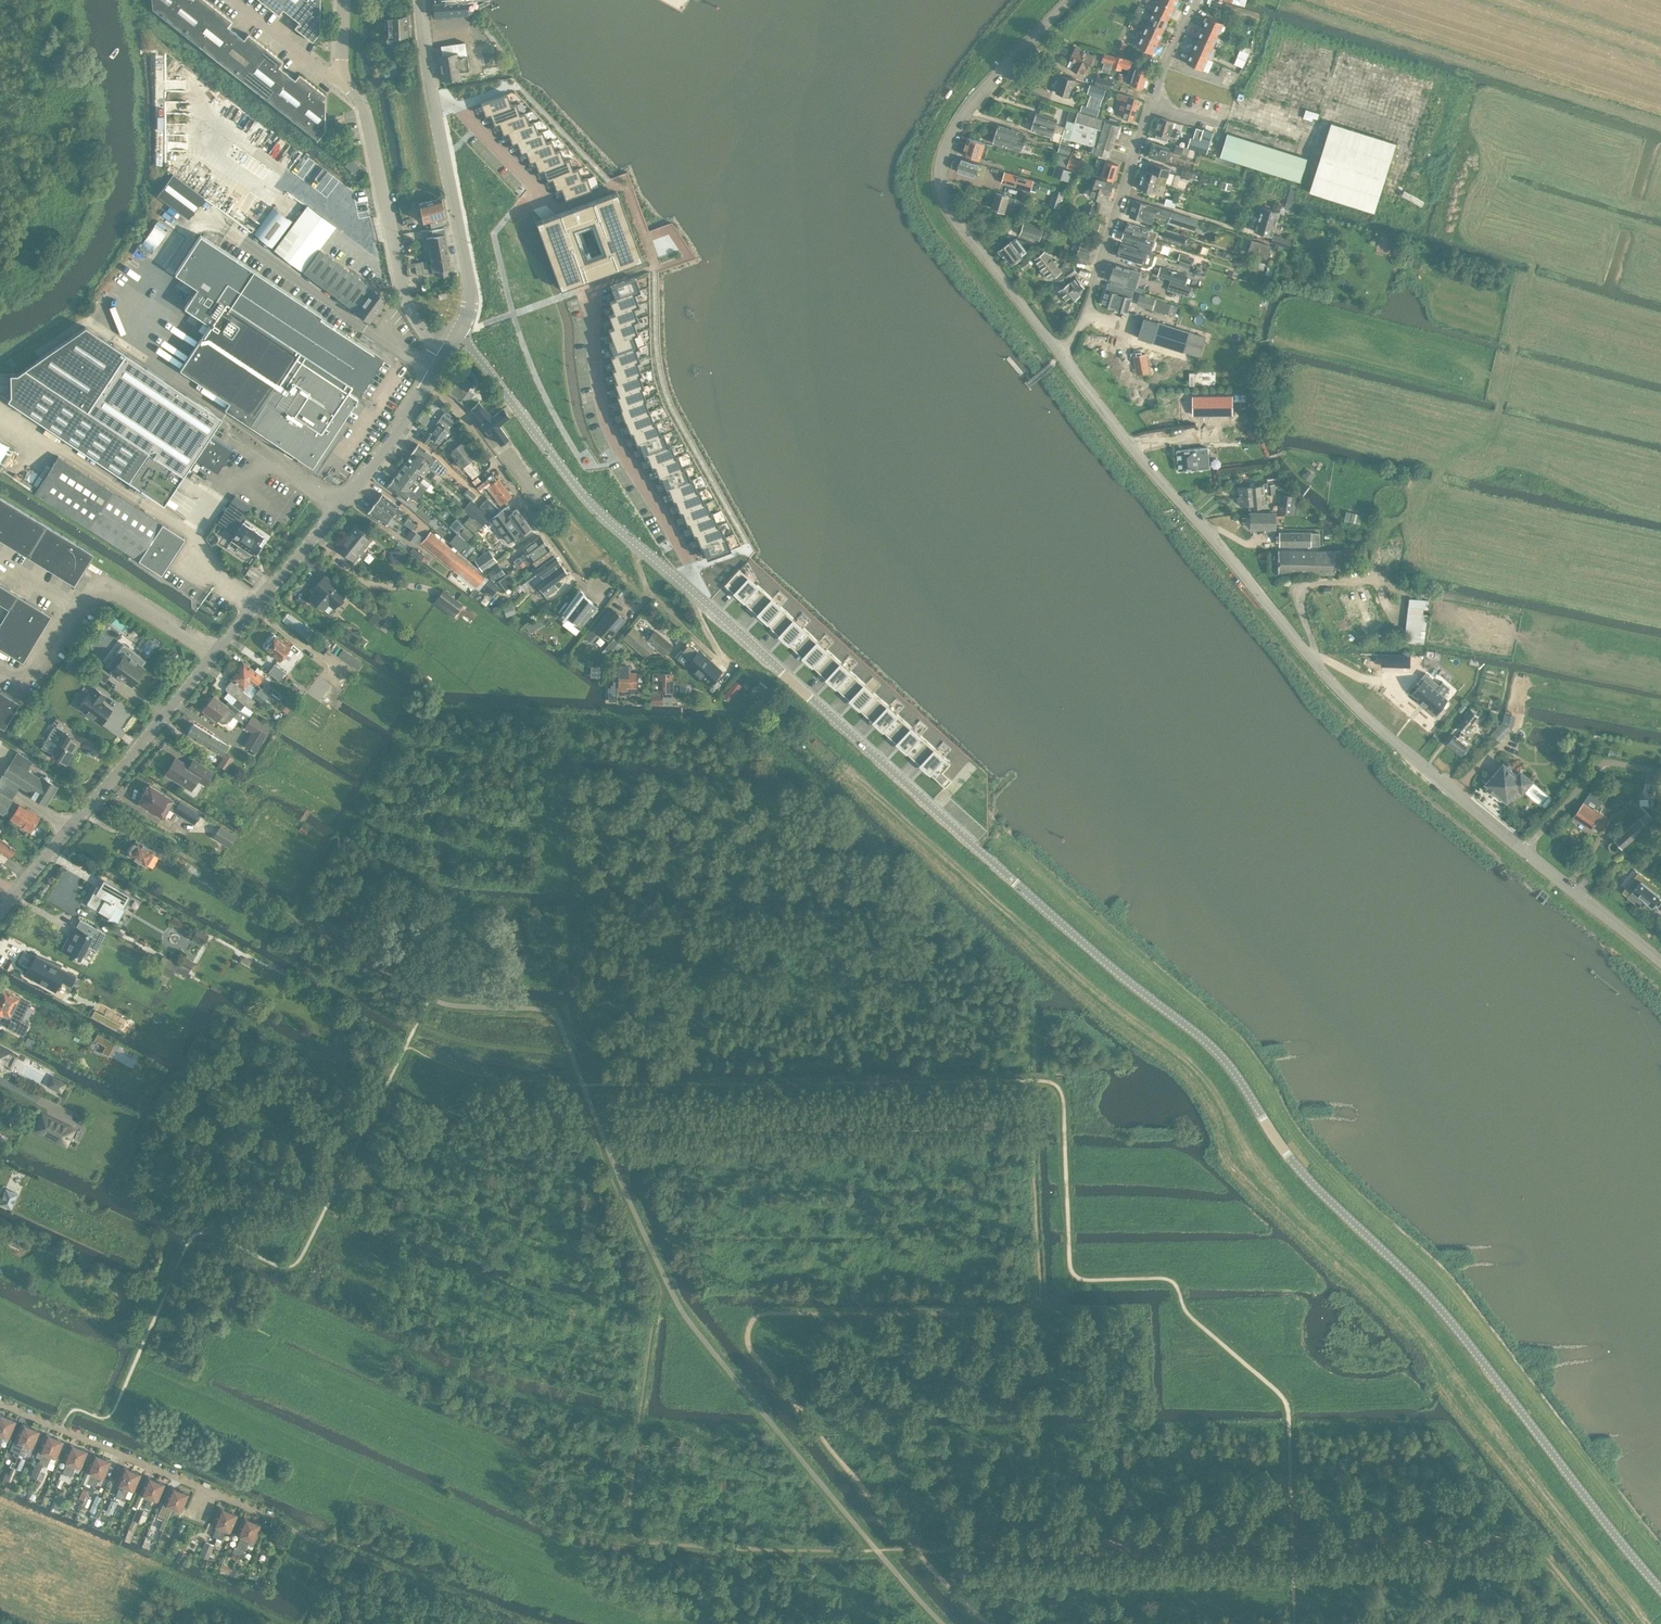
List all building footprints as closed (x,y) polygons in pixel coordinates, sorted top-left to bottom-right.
[(152,9),(164,18),(178,0),(151,0),(152,9)] [(164,18),(189,38),(214,6),(206,0),(178,0),(164,18)] [(302,0),(261,0),(278,14),(282,9),(290,15),(302,0)] [(320,0),(302,0),(290,15),(298,22),(294,27),(312,41),(319,32),(320,0)] [(438,3),(433,4),(435,16),(468,13),(466,2),(477,1),(477,0),(437,0),(438,3)] [(1160,0),(1154,12),(1169,19),(1174,7),(1160,0)] [(1138,3),(1134,12),(1139,15),(1143,6),(1139,4),(1138,3)] [(214,6),(189,38),(215,58),(235,32),(227,26),(232,20),(214,6)] [(1154,12),(1149,23),(1164,30),(1169,19),(1154,12)] [(395,17),(387,18),(389,37),(399,36),(400,42),(409,42),(408,35),(410,35),(408,16),(395,17)] [(1209,16),(1203,28),(1218,35),(1224,23),(1209,16)] [(1149,23),(1143,35),(1158,41),(1164,30),(1149,23)] [(1283,26),(1280,36),(1305,43),(1308,33),(1283,26)] [(446,77),(453,75),(454,78),(487,71),(484,56),(469,58),(466,42),(473,40),(471,28),(468,29),(455,31),(455,29),(445,31),(447,45),(440,46),(446,77)] [(1203,28),(1198,40),(1213,46),(1218,35),(1203,28)] [(235,32),(215,58),(240,78),(265,47),(248,33),(243,39),(235,32)] [(1124,34),(1118,47),(1124,50),(1130,36),(1124,34)] [(1153,53),(1158,41),(1143,35),(1138,46),(1153,53)] [(1280,36),(1278,45),(1302,53),(1305,43),(1280,36)] [(1198,40),(1193,52),(1208,58),(1213,46),(1198,40)] [(1278,45),(1275,55),(1297,62),(1299,62),(1302,53),(1278,45)] [(265,47),(240,78),(266,99),(286,73),(278,66),(283,61),(265,47)] [(1067,65),(1074,69),(1083,74),(1087,68),(1086,68),(1093,55),(1076,47),(1067,65)] [(1240,49),(1237,56),(1245,59),(1246,60),(1249,53),(1248,53),(1240,49)] [(1202,70),(1208,58),(1193,52),(1188,63),(1202,70)] [(1104,53),(1102,60),(1105,61),(1105,63),(1112,66),(1113,63),(1115,56),(1104,53)] [(1115,56),(1113,63),(1112,66),(1118,67),(1121,57),(1115,55),(1115,56)] [(1275,55),(1272,64),(1294,71),(1297,62),(1275,55)] [(1237,56),(1234,63),(1242,67),(1245,60),(1237,56)] [(1121,57),(1118,67),(1121,68),(1122,66),(1129,68),(1130,69),(1132,62),(1124,59),(1124,58),(1121,57)] [(1129,68),(1125,82),(1131,84),(1143,87),(1148,70),(1136,67),(1137,63),(1132,62),(1130,69),(1129,68)] [(1272,64),(1269,74),(1291,81),(1294,71),(1272,64)] [(1338,64),(1335,75),(1360,82),(1363,71),(1338,64)] [(286,73),(266,99),(317,139),(324,130),(325,94),(299,74),(294,79),(286,73)] [(1266,83),(1266,84),(1290,91),(1293,82),(1291,81),(1269,74),(1266,83)] [(1074,84),(1076,80),(1062,75),(1056,92),(1071,96),(1073,88),(1076,89),(1078,85),(1074,84)] [(1335,75),(1332,86),(1356,93),(1360,82),(1335,75)] [(1095,84),(1098,85),(1110,88),(1113,81),(1097,76),(1095,84)] [(1087,93),(1103,99),(1106,89),(1090,84),(1087,93)] [(1266,84),(1263,93),(1287,101),(1290,91),(1266,84)] [(1332,86),(1328,98),(1353,105),(1356,93),(1332,86)] [(507,93),(480,103),(485,115),(489,113),(511,105),(507,93)] [(1133,120),(1138,104),(1139,99),(1118,93),(1116,98),(1122,100),(1117,115),(1133,120)] [(1328,98),(1325,109),(1349,116),(1353,105),(1328,98)] [(1080,111),(1085,112),(1097,116),(1100,110),(1101,104),(1088,100),(1087,106),(1082,104),(1080,111)] [(511,105),(489,113),(493,124),(499,122),(520,114),(516,103),(511,105)] [(1072,130),(1070,139),(1093,146),(1091,152),(1105,156),(1110,158),(1120,125),(1118,125),(1120,119),(1110,116),(1109,119),(1106,118),(1105,120),(1078,111),(1075,123),(1072,130)] [(520,114),(499,122),(503,133),(507,131),(529,123),(525,112),(520,114)] [(1059,129),(1060,125),(1056,124),(1057,119),(1037,112),(1034,120),(1039,122),(1038,123),(1059,129)] [(1230,113),(1221,139),(1233,142),(1234,140),(1241,116),(1230,113)] [(1241,116),(1234,140),(1246,144),(1253,120),(1241,116)] [(1157,133),(1155,137),(1167,141),(1169,137),(1170,135),(1175,136),(1177,129),(1172,128),(1174,121),(1161,117),(1156,133),(1157,133)] [(1031,130),(1051,136),(1050,139),(1068,145),(1070,139),(1072,130),(1075,123),(1067,120),(1065,127),(1060,125),(1059,129),(1038,123),(1039,122),(1034,120),(1031,130)] [(1253,120),(1246,144),(1258,148),(1265,124),(1253,120)] [(529,123),(507,131),(511,142),(515,141),(538,132),(534,122),(529,123)] [(1265,124),(1258,148),(1269,151),(1276,127),(1265,124)] [(995,134),(1024,143),(1025,142),(1017,140),(1017,139),(1022,140),(1024,133),(998,125),(995,134)] [(1276,127),(1269,151),(1281,155),(1289,131),(1276,127)] [(1190,137),(1187,147),(1207,153),(1214,132),(1203,129),(1200,140),(1190,137)] [(538,132),(515,141),(519,152),(524,150),(546,142),(542,131),(538,132)] [(1289,131),(1281,155),(1293,158),(1300,134),(1289,131)] [(993,142),(1018,150),(1022,151),(1024,143),(995,134),(993,142)] [(1300,134),(1293,158),(1305,162),(1312,138),(1300,134)] [(980,159),(981,156),(983,157),(982,160),(994,163),(995,160),(986,157),(988,149),(987,148),(988,145),(985,144),(985,142),(969,137),(964,154),(980,159)] [(546,142),(524,150),(528,161),(534,159),(555,151),(551,140),(546,142)] [(1345,141),(1341,154),(1365,161),(1369,148),(1345,141)] [(1153,142),(1148,155),(1165,161),(1166,159),(1170,148),(1153,142)] [(1058,152),(1069,155),(1072,146),(1060,143),(1058,152)] [(1176,144),(1174,152),(1181,155),(1184,146),(1176,144)] [(555,151),(534,159),(538,170),(543,168),(564,160),(560,149),(555,151)] [(1070,156),(1059,153),(1055,163),(1066,167),(1070,156)] [(1341,154),(1337,166),(1361,173),(1365,161),(1341,154)] [(1083,160),(1070,156),(1067,167),(1079,171),(1083,160)] [(344,165),(351,170),(357,163),(350,158),(344,165)] [(564,160),(543,168),(547,179),(551,177),(574,169),(570,158),(564,160)] [(962,158),(958,170),(976,176),(982,178),(987,166),(984,165),(980,164),(962,158)] [(1098,167),(1095,174),(1101,176),(1101,177),(1114,180),(1118,164),(1106,161),(1100,159),(1098,167)] [(1144,169),(1141,178),(1165,186),(1171,169),(1153,163),(1151,171),(1144,169)] [(1337,166),(1333,179),(1357,186),(1361,173),(1337,166)] [(574,169),(551,177),(555,188),(560,186),(581,178),(577,167),(574,169)] [(1181,169),(1179,176),(1189,179),(1191,172),(1181,169)] [(1005,171),(1002,182),(1023,188),(1027,189),(1030,179),(1005,171)] [(157,195),(189,218),(204,197),(205,197),(173,174),(157,195)] [(581,178),(560,186),(564,197),(591,187),(587,176),(581,178)] [(1141,178),(1138,188),(1163,195),(1164,191),(1165,186),(1141,178)] [(1096,179),(1093,190),(1091,197),(1100,199),(1101,193),(1109,195),(1113,184),(1096,179)] [(1333,179),(1329,192),(1353,199),(1357,186),(1333,179)] [(616,191),(535,221),(560,289),(641,259),(616,191)] [(1005,212),(1008,203),(1014,205),(1024,209),(1026,201),(1010,196),(1010,197),(996,192),(992,207),(1005,212)] [(445,217),(441,199),(441,198),(419,203),(423,222),(430,220),(431,226),(444,223),(442,217),(445,217)] [(1165,205),(1174,208),(1176,202),(1167,199),(1165,205)] [(1168,220),(1167,222),(1194,231),(1198,220),(1157,207),(1148,204),(1134,200),(1130,216),(1143,220),(1152,223),(1154,215),(1168,220)] [(1263,206),(1260,215),(1277,220),(1280,211),(1279,211),(1281,205),(1275,203),(1273,209),(1263,206)] [(1092,204),(1083,209),(1088,218),(1097,213),(1092,204)] [(306,205),(274,249),(303,271),(303,272),(369,321),(386,298),(319,248),(335,227),(306,205)] [(272,248),(292,221),(273,207),(253,234),(272,248)] [(1274,230),(1277,220),(1260,215),(1255,231),(1271,236),(1273,229),(1274,230)] [(1086,228),(1098,231),(1100,224),(1088,220),(1086,228)] [(1127,222),(1125,230),(1147,237),(1149,229),(1127,222)] [(1043,229),(1024,223),(1021,233),(1039,239),(1043,229)] [(429,229),(421,230),(424,249),(429,249),(447,246),(445,234),(444,228),(429,231),(429,229)] [(1125,230),(1122,239),(1144,246),(1152,249),(1155,239),(1147,237),(1125,230)] [(1162,235),(1162,236),(1170,239),(1171,233),(1164,231),(1163,231),(1162,235)] [(200,234),(175,273),(197,287),(191,296),(184,307),(199,317),(210,323),(179,370),(228,402),(224,409),(297,458),(296,459),(311,469),(330,440),(338,438),(348,424),(342,421),(345,416),(357,398),(383,358),(320,317),(322,315),(200,234)] [(1177,235),(1175,240),(1184,244),(1186,238),(1177,235)] [(1274,235),(1272,242),(1282,245),(1285,246),(1287,239),(1287,238),(1284,237),(1274,235)] [(1022,255),(1028,250),(1017,236),(999,250),(1010,264),(1022,255)] [(1081,239),(1078,250),(1090,254),(1094,243),(1081,239)] [(1248,253),(1267,258),(1270,246),(1251,240),(1248,253)] [(1117,255),(1135,261),(1135,263),(1144,267),(1146,267),(1151,264),(1155,253),(1139,248),(1139,249),(1121,244),(1117,255)] [(447,246),(429,249),(430,259),(449,256),(447,246)] [(1078,250),(1075,260),(1087,264),(1090,254),(1078,250)] [(1042,254),(1035,259),(1041,267),(1051,279),(1062,271),(1059,268),(1057,264),(1059,263),(1056,260),(1054,261),(1052,258),(1051,259),(1049,255),(1045,251),(1042,254)] [(1180,252),(1178,259),(1193,263),(1195,257),(1180,252)] [(449,256),(430,259),(432,270),(437,270),(438,276),(448,274),(447,268),(451,267),(449,256)] [(1028,259),(1020,264),(1024,270),(1031,264),(1028,259)] [(429,272),(427,260),(415,262),(405,263),(406,267),(416,266),(417,274),(429,272)] [(1112,272),(1129,277),(1138,280),(1140,272),(1114,264),(1112,272)] [(1059,284),(1068,277),(1069,278),(1077,271),(1073,266),(1072,267),(1072,266),(1063,273),(1055,279),(1059,284)] [(1158,275),(1169,279),(1186,284),(1189,275),(1160,266),(1158,275)] [(1112,272),(1109,280),(1131,287),(1135,288),(1138,280),(1129,277),(1112,272)] [(1080,294),(1078,292),(1084,287),(1076,277),(1059,290),(1069,303),(1080,294)] [(635,278),(610,287),(615,299),(633,293),(640,290),(635,278)] [(1189,296),(1192,286),(1186,284),(1170,279),(1167,289),(1189,296)] [(1108,282),(1104,293),(1131,300),(1134,290),(1121,286),(1109,282),(1108,282)] [(615,299),(608,302),(613,314),(633,306),(638,305),(633,293),(615,299)] [(1104,293),(1101,305),(1128,312),(1131,300),(1104,293)] [(1152,308),(1152,309),(1174,316),(1176,306),(1140,295),(1137,304),(1152,308)] [(613,314),(608,316),(612,328),(632,320),(637,319),(633,306),(613,314)] [(1138,337),(1143,338),(1200,356),(1205,337),(1144,318),(1138,337)] [(612,328),(607,330),(612,342),(634,333),(637,332),(632,320),(612,328)] [(10,395),(8,399),(149,494),(169,464),(183,474),(184,473),(195,456),(217,471),(222,465),(221,463),(228,462),(226,456),(228,455),(232,449),(210,434),(222,417),(126,353),(86,326),(25,368),(17,373),(10,373),(10,395)] [(612,342),(609,343),(614,355),(634,347),(639,346),(634,333),(612,342)] [(1131,338),(1138,377),(1150,373),(1143,338),(1138,337),(1131,338)] [(614,355),(609,356),(613,369),(635,361),(638,359),(634,347),(614,355)] [(613,369),(610,370),(615,382),(638,374),(640,373),(635,361),(613,369)] [(444,389),(465,404),(473,393),(467,388),(477,375),(463,364),(444,389)] [(615,382),(612,383),(617,395),(640,386),(642,386),(638,374),(615,382)] [(617,395),(615,396),(619,408),(642,399),(644,399),(640,386),(617,395)] [(1193,396),(1193,415),(1233,415),(1233,396),(1193,396)] [(362,397),(359,402),(369,408),(372,404),(362,397)] [(619,408),(617,408),(622,421),(625,420),(647,411),(642,399),(619,408)] [(491,430),(499,443),(508,437),(499,424),(509,417),(502,408),(492,416),(478,401),(471,408),(484,421),(482,423),(488,432),(491,430)] [(647,411),(625,420),(629,431),(653,422),(649,411),(647,411)] [(427,430),(420,439),(427,444),(431,437),(439,443),(449,429),(448,429),(454,421),(451,419),(451,418),(451,417),(451,416),(451,415),(451,414),(450,414),(450,413),(449,413),(449,412),(448,412),(447,412),(446,412),(445,412),(444,412),(443,413),(442,414),(437,421),(439,423),(432,433),(430,432),(427,430)] [(653,423),(629,432),(633,443),(635,443),(658,434),(653,423)] [(658,434),(635,443),(639,455),(643,453),(664,446),(660,434),(658,434)] [(455,459),(470,448),(464,440),(459,444),(452,435),(443,443),(455,459)] [(417,444),(411,453),(412,453),(429,466),(429,467),(436,472),(441,476),(447,468),(436,457),(417,444)] [(664,446),(643,453),(648,467),(650,467),(672,459),(667,445),(664,446)] [(1177,451),(1177,456),(1178,462),(1179,471),(1209,467),(1207,447),(1177,451)] [(470,448),(455,459),(461,467),(462,466),(472,479),(479,473),(469,460),(476,456),(470,448)] [(412,453),(406,461),(423,474),(422,476),(430,481),(436,472),(429,467),(429,466),(412,453)] [(161,574),(184,538),(58,456),(34,492),(161,574)] [(672,459),(650,467),(655,479),(661,477),(679,470),(674,458),(672,459)] [(406,461),(400,469),(418,482),(417,483),(422,487),(424,489),(425,489),(431,482),(430,481),(422,476),(423,474),(406,461)] [(679,470),(661,477),(665,488),(666,488),(689,479),(685,468),(679,470)] [(400,469),(394,477),(412,490),(411,491),(418,497),(421,494),(418,492),(422,487),(417,483),(418,482),(400,469)] [(1304,473),(1302,475),(1310,482),(1316,474),(1308,469),(1305,473),(1304,472),(1304,473)] [(190,477),(197,481),(200,477),(193,473),(190,477)] [(1278,477),(1267,477),(1267,484),(1268,493),(1275,493),(1274,484),(1279,483),(1278,476),(1278,477)] [(393,477),(387,485),(405,499),(408,495),(417,501),(419,498),(418,497),(411,491),(412,490),(394,477),(393,477)] [(476,486),(479,490),(490,482),(487,478),(476,486)] [(492,489),(490,490),(500,504),(511,496),(498,478),(489,485),(492,489)] [(689,479),(666,488),(670,497),(674,496),(695,488),(691,478),(689,479)] [(1267,484),(1239,486),(1240,496),(1265,493),(1268,493),(1267,484)] [(463,493),(471,500),(476,494),(468,487),(463,493)] [(695,488),(674,496),(679,510),(681,509),(703,501),(697,487),(695,488)] [(375,502),(392,515),(394,512),(398,515),(402,509),(398,507),(399,505),(382,493),(375,502)] [(1240,496),(1241,505),(1250,504),(1250,508),(1266,506),(1265,493),(1240,496)] [(235,495),(217,523),(225,529),(236,513),(242,518),(251,506),(235,495)] [(1283,495),(1281,512),(1294,514),(1296,496),(1283,495)] [(74,584),(93,552),(0,496),(0,539),(74,584)] [(488,498),(480,506),(491,517),(499,509),(488,498)] [(703,501),(681,509),(685,522),(687,522),(710,513),(705,500),(703,501)] [(391,517),(392,515),(375,502),(368,512),(385,524),(387,523),(392,527),(397,521),(391,517)] [(469,513),(483,524),(489,517),(476,505),(469,513)] [(491,518),(488,520),(493,527),(496,525),(508,541),(515,536),(516,537),(529,528),(516,509),(512,512),(508,506),(494,516),(491,518)] [(1362,514),(1346,511),(1344,520),(1360,523),(1362,514)] [(710,513),(687,522),(691,534),(695,533),(716,525),(712,512),(710,513)] [(1251,528),(1252,528),(1276,528),(1276,513),(1251,513),(1251,528)] [(463,523),(474,532),(480,524),(470,515),(463,523)] [(449,524),(466,540),(472,533),(455,517),(449,524)] [(234,535),(232,539),(239,544),(236,548),(247,555),(250,551),(252,552),(253,551),(255,553),(261,544),(259,543),(263,536),(257,532),(257,531),(249,526),(243,522),(237,531),(236,531),(233,535),(234,535)] [(716,525),(695,533),(699,545),(701,544),(724,536),(724,535),(720,523),(716,525)] [(362,545),(365,548),(372,539),(368,537),(356,527),(338,548),(351,558),(362,545)] [(430,532),(422,542),(455,570),(459,573),(456,577),(473,591),(476,587),(485,577),(430,532)] [(1280,532),(1280,545),(1299,545),(1300,532),(1280,532)] [(1300,532),(1299,545),(1311,545),(1319,545),(1319,533),(1311,533),(1311,532),(1300,532)] [(467,542),(457,533),(449,541),(459,550),(467,542)] [(526,558),(546,544),(540,535),(523,547),(526,551),(517,557),(513,560),(516,565),(520,562),(526,558)] [(724,536),(701,545),(703,550),(705,555),(706,558),(730,549),(725,536),(725,535),(724,535),(724,536)] [(546,544),(526,558),(528,561),(531,559),(535,564),(552,552),(546,544)] [(496,560),(489,550),(474,560),(482,570),(496,560)] [(1278,573),(1291,573),(1291,560),(1302,559),(1302,550),(1278,550),(1278,573)] [(1291,560),(1291,573),(1335,573),(1335,556),(1341,556),(1341,550),(1335,551),(1335,550),(1302,550),(1302,559),(1291,560)] [(527,582),(521,586),(524,591),(537,582),(539,581),(548,574),(561,565),(555,556),(537,569),(540,573),(534,577),(531,577),(527,580),(527,582)] [(486,570),(494,582),(496,580),(505,574),(497,562),(486,570)] [(539,581),(537,582),(545,596),(557,587),(553,582),(567,573),(561,565),(548,574),(539,581)] [(738,568),(724,584),(748,606),(763,590),(738,568)] [(506,574),(494,583),(503,591),(513,583),(506,574)] [(345,593),(324,576),(313,589),(315,591),(310,598),(323,609),(332,598),(337,603),(345,593)] [(42,628),(51,614),(0,583),(0,647),(22,661),(34,642),(0,622),(9,608),(42,628)] [(593,601),(584,595),(586,593),(580,588),(569,603),(566,601),(556,614),(564,621),(567,617),(576,623),(574,625),(579,629),(587,619),(597,607),(592,603),(593,601)] [(463,604),(443,590),(436,599),(456,613),(463,604)] [(763,590),(748,606),(771,628),(786,611),(763,590)] [(1424,644),(1429,600),(1409,598),(1404,641),(1424,644)] [(594,627),(585,638),(591,643),(600,632),(608,639),(625,619),(611,608),(594,627)] [(371,616),(382,625),(386,620),(375,611),(371,616)] [(786,611),(771,628),(795,649),(810,633),(786,611)] [(308,636),(312,629),(288,613),(284,619),(308,636)] [(535,621),(526,627),(530,632),(539,627),(535,621)] [(645,655),(646,655),(647,655),(654,647),(647,640),(650,636),(648,634),(645,637),(644,636),(645,635),(641,632),(640,633),(633,626),(624,637),(645,655)] [(348,638),(353,633),(347,627),(341,634),(348,639),(348,638)] [(665,652),(672,645),(656,630),(650,636),(647,640),(654,647),(661,653),(665,652)] [(810,633),(795,649),(818,670),(833,654),(810,633)] [(274,634),(268,641),(270,643),(266,648),(280,660),(283,657),(284,658),(286,656),(284,655),(290,648),(274,634)] [(122,646),(108,664),(113,668),(111,670),(112,670),(130,684),(144,667),(141,665),(145,660),(140,656),(141,655),(144,651),(148,655),(157,642),(149,636),(140,648),(141,649),(138,653),(137,654),(125,645),(122,646)] [(325,638),(321,644),(327,647),(330,642),(325,638)] [(612,638),(604,647),(608,650),(616,641),(612,638)] [(357,659),(356,659),(355,659),(342,649),(339,655),(352,664),(359,669),(363,664),(364,661),(359,657),(357,659)] [(694,651),(684,663),(707,682),(717,670),(694,651)] [(1388,653),(1387,666),(1408,667),(1409,653),(1388,653)] [(833,654),(818,670),(842,692),(857,676),(833,654)] [(243,662),(236,670),(250,681),(249,682),(249,683),(258,690),(267,696),(270,693),(271,694),(274,690),(270,686),(269,688),(261,682),(259,680),(262,676),(260,675),(263,670),(258,666),(254,670),(243,662)] [(279,679),(285,672),(275,664),(269,671),(279,679)] [(104,681),(109,674),(96,665),(91,672),(104,681)] [(613,668),(613,684),(618,684),(618,691),(627,691),(627,692),(636,692),(637,687),(642,687),(642,673),(637,673),(628,672),(628,666),(618,666),(613,668)] [(232,679),(225,687),(226,689),(228,691),(237,698),(232,704),(239,709),(251,715),(254,712),(250,708),(256,700),(252,698),(254,695),(258,690),(249,683),(249,682),(250,681),(236,670),(230,678),(232,679)] [(1422,679),(1412,692),(1435,711),(1445,698),(1441,695),(1449,686),(1441,679),(1438,683),(1424,671),(1420,677),(1422,679)] [(93,686),(97,680),(87,672),(82,678),(93,686)] [(651,695),(651,703),(658,703),(658,696),(663,696),(672,696),(672,673),(652,673),(652,695),(651,695)] [(857,676),(842,692),(865,714),(880,697),(857,676)] [(734,681),(723,697),(729,702),(741,686),(734,681)] [(760,683),(759,684),(753,691),(766,702),(768,699),(775,705),(778,700),(776,698),(777,696),(760,683)] [(110,708),(101,702),(106,695),(95,687),(90,693),(89,692),(78,707),(99,723),(110,708)] [(258,690),(254,695),(263,702),(267,696),(258,690)] [(4,728),(20,702),(4,692),(0,698),(0,725),(4,728)] [(214,695),(203,710),(216,720),(217,720),(222,724),(227,723),(230,720),(239,709),(232,704),(228,700),(225,704),(214,695)] [(880,697),(865,714),(889,735),(904,719),(880,697)] [(285,704),(292,710),(295,705),(288,700),(285,704)] [(1459,733),(1460,734),(1457,737),(1454,735),(1446,744),(1461,756),(1469,747),(1468,746),(1471,743),(1464,737),(1470,731),(1467,729),(1478,715),(1472,710),(1458,726),(1462,730),(1459,733)] [(252,731),(244,744),(255,751),(270,727),(251,715),(245,727),(252,731)] [(1502,721),(1491,733),(1496,738),(1508,726),(1509,722),(1511,717),(1503,715),(1502,720),(1502,721)] [(47,736),(41,747),(65,763),(79,741),(72,736),(66,732),(64,731),(67,726),(69,727),(55,718),(51,724),(54,726),(48,736),(47,736)] [(904,719),(889,735),(912,756),(927,740),(904,719)] [(188,733),(205,744),(222,754),(228,745),(194,723),(188,733)] [(927,740),(912,756),(945,787),(949,783),(953,779),(944,771),(951,762),(947,758),(927,740)] [(31,795),(46,804),(58,786),(41,776),(39,777),(27,769),(32,762),(17,752),(4,773),(6,776),(33,794),(31,795)] [(218,764),(227,769),(234,758),(225,752),(218,764)] [(193,759),(189,765),(177,758),(166,774),(189,789),(196,778),(205,784),(213,771),(193,759)] [(1487,780),(1484,784),(1507,803),(1510,800),(1518,789),(1522,793),(1534,779),(1520,768),(1516,772),(1503,761),(1487,780)] [(143,792),(144,793),(140,801),(139,800),(138,802),(162,817),(164,814),(165,815),(169,808),(168,807),(169,806),(174,810),(194,823),(200,813),(180,800),(178,804),(173,800),(173,799),(149,784),(148,786),(147,785),(146,786),(144,789),(143,792)] [(3,812),(11,798),(0,791),(0,810),(3,812)] [(1591,791),(1574,816),(1592,828),(1595,823),(1599,825),(1604,829),(1609,820),(1605,817),(1595,811),(1603,800),(1591,791)] [(17,821),(30,829),(39,816),(26,808),(25,808),(19,804),(11,817),(18,821),(17,821)] [(1622,848),(1647,825),(1640,817),(1615,840),(1614,841),(1613,841),(1611,842),(1610,842),(1610,843),(1609,844),(1608,845),(1608,846),(1608,847),(1608,848),(1608,849),(1609,849),(1609,850),(1610,851),(1611,851),(1612,852),(1613,852),(1614,852),(1615,852),(1616,852),(1616,851),(1617,851),(1618,850),(1618,849),(1619,848),(1619,847),(1620,846),(1622,848)] [(228,847),(236,835),(220,825),(213,837),(228,847)] [(14,849),(0,839),(0,851),(8,857),(14,849)] [(175,856),(160,847),(155,845),(153,849),(137,840),(128,854),(146,864),(153,853),(171,863),(175,856)] [(182,869),(186,862),(187,862),(178,857),(174,864),(182,869)] [(97,886),(87,903),(90,905),(89,906),(95,909),(96,909),(109,916),(116,904),(121,907),(129,893),(104,879),(99,887),(97,886)] [(1659,895),(1640,880),(1626,897),(1641,909),(1646,902),(1650,906),(1659,895)] [(74,925),(61,948),(81,959),(88,945),(97,949),(101,940),(105,932),(105,933),(106,932),(80,918),(80,919),(81,920),(77,927),(74,925)] [(193,936),(205,942),(209,935),(197,928),(193,936)] [(28,968),(24,974),(55,991),(61,980),(71,985),(72,982),(76,976),(44,959),(35,954),(35,955),(28,968)] [(163,972),(164,971),(170,960),(170,959),(163,955),(156,968),(163,972)] [(178,963),(189,969),(194,961),(182,955),(178,963)] [(170,960),(164,971),(163,972),(170,976),(178,962),(170,959),(170,960)] [(3,1014),(8,1017),(4,1025),(15,1030),(23,1034),(27,1026),(28,1023),(20,1019),(22,1016),(29,1001),(19,996),(8,991),(8,989),(4,987),(3,988),(0,993),(0,1013),(3,1014)] [(94,1009),(91,1016),(120,1032),(121,1030),(118,1028),(121,1023),(94,1009)] [(1,1067),(11,1048),(0,1042),(0,1067),(1,1067)] [(49,1084),(60,1090),(64,1083),(53,1077),(49,1084)] [(42,1112),(36,1126),(68,1141),(74,1128),(42,1112)] [(12,1208),(18,1192),(5,1187),(0,1200),(0,1203),(12,1208)] [(0,1432),(0,1443),(2,1439),(6,1441),(15,1420),(6,1416),(0,1432)] [(14,1439),(10,1449),(14,1451),(12,1454),(18,1456),(19,1454),(30,1427),(21,1423),(14,1439)] [(30,1427),(19,1454),(20,1454),(23,1455),(26,1449),(30,1451),(39,1430),(30,1427)] [(43,1464),(54,1437),(45,1433),(37,1454),(41,1456),(39,1462),(43,1464)] [(54,1437),(43,1464),(47,1466),(50,1459),(54,1461),(63,1441),(54,1437)] [(63,1472),(67,1474),(78,1447),(69,1443),(62,1460),(67,1462),(63,1472)] [(78,1447),(67,1474),(71,1475),(74,1469),(79,1471),(87,1450),(78,1447)] [(90,1483),(102,1457),(93,1453),(86,1469),(91,1471),(86,1482),(90,1483)] [(14,1467),(21,1469),(26,1459),(19,1456),(17,1460),(14,1467)] [(102,1457),(90,1483),(94,1485),(96,1481),(101,1483),(111,1460),(102,1457)] [(36,1478),(41,1465),(36,1462),(30,1475),(36,1478)] [(47,1467),(41,1465),(36,1478),(41,1480),(47,1467)] [(120,1496),(132,1469),(123,1465),(116,1482),(121,1484),(116,1494),(120,1496)] [(132,1469),(120,1496),(124,1498),(129,1488),(134,1490),(141,1473),(132,1469)] [(144,1506),(155,1480),(146,1476),(138,1497),(142,1499),(140,1505),(137,1507),(132,1519),(138,1521),(138,1520),(144,1506)] [(152,1498),(157,1500),(164,1483),(155,1480),(144,1506),(138,1520),(144,1522),(150,1509),(148,1508),(152,1498)] [(164,1515),(168,1516),(179,1489),(170,1486),(162,1506),(167,1508),(164,1515)] [(179,1489),(168,1516),(172,1518),(175,1512),(179,1514),(188,1493),(179,1489)] [(97,1495),(90,1511),(94,1513),(101,1497),(97,1495)] [(115,1509),(121,1511),(125,1500),(120,1498),(118,1502),(115,1509)] [(112,1499),(107,1511),(113,1514),(115,1509),(118,1502),(112,1499)] [(217,1537),(228,1510),(220,1507),(213,1523),(217,1525),(213,1535),(217,1537)] [(228,1510),(217,1537),(222,1539),(226,1528),(231,1530),(237,1514),(228,1510)] [(166,1524),(165,1523),(167,1518),(162,1516),(160,1521),(155,1531),(162,1533),(166,1524)] [(240,1547),(252,1521),(243,1517),(236,1533),(241,1535),(236,1545),(240,1547)] [(240,1547),(245,1548),(247,1543),(252,1545),(261,1524),(252,1521),(240,1547)] [(199,1555),(208,1558),(214,1544),(205,1540),(199,1555)] [(219,1572),(227,1576),(232,1568),(222,1563),(219,1568),(220,1569),(219,1572)]
